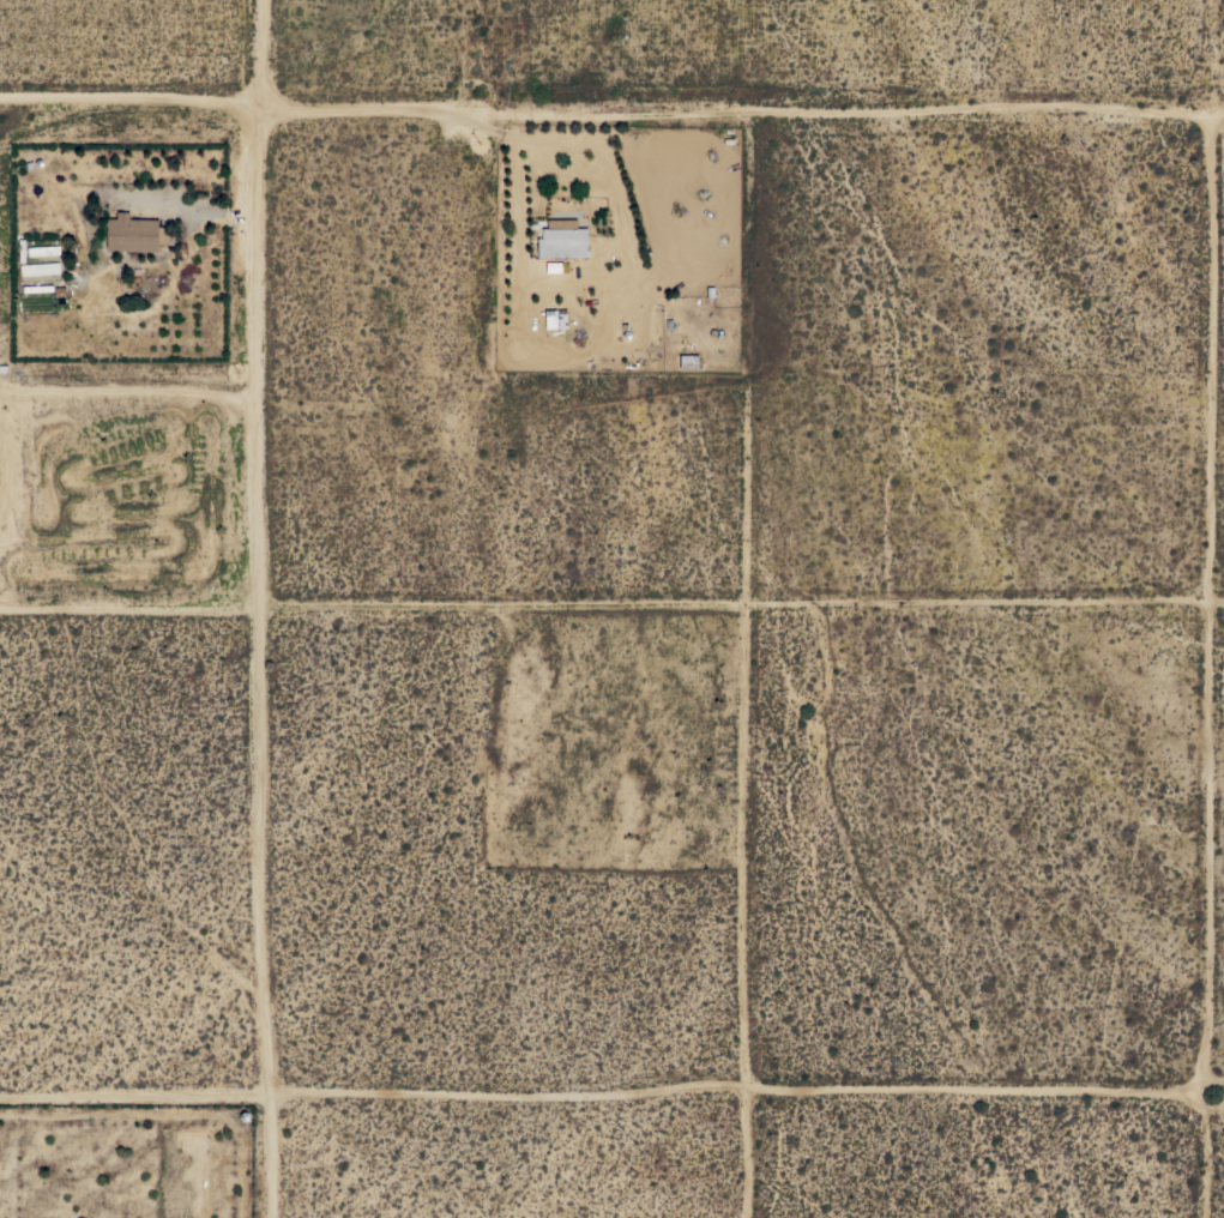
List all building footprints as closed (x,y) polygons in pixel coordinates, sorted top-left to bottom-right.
[(158,251),(107,249),(107,217),(116,217),(116,211),(129,211),(128,218),(158,218),(158,227),(169,227),(168,245),(158,245),(158,251)] [(537,237),(542,237),(542,228),(550,228),(550,221),(574,221),(574,228),(587,228),(587,257),(538,257),(537,237)] [(59,246),(60,254),(28,257),(28,247),(59,246)] [(59,261),(60,272),(20,275),(19,264),(59,261)] [(561,272),(545,272),(545,261),(561,261),(561,272)] [(680,368),(680,367),(668,367),(668,358),(680,358),(680,355),(698,355),(698,368),(680,368)]
